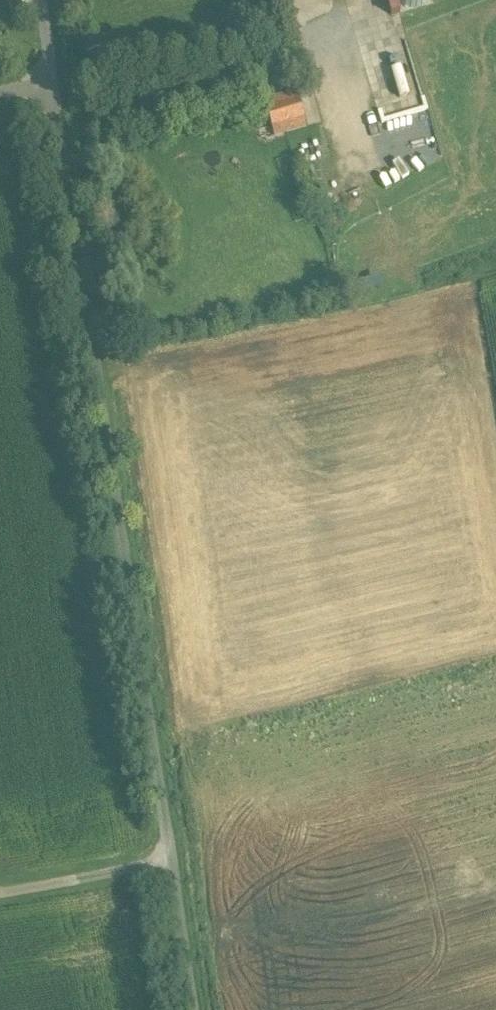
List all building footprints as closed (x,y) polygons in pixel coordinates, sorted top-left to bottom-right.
[(396,0),(388,0),(392,16),(400,14),(396,0)] [(399,2),(401,4),(403,5),(406,7),(411,8),(416,8),(419,7),(422,5),(424,4),(425,2),(426,0),(398,0),(399,2)]
